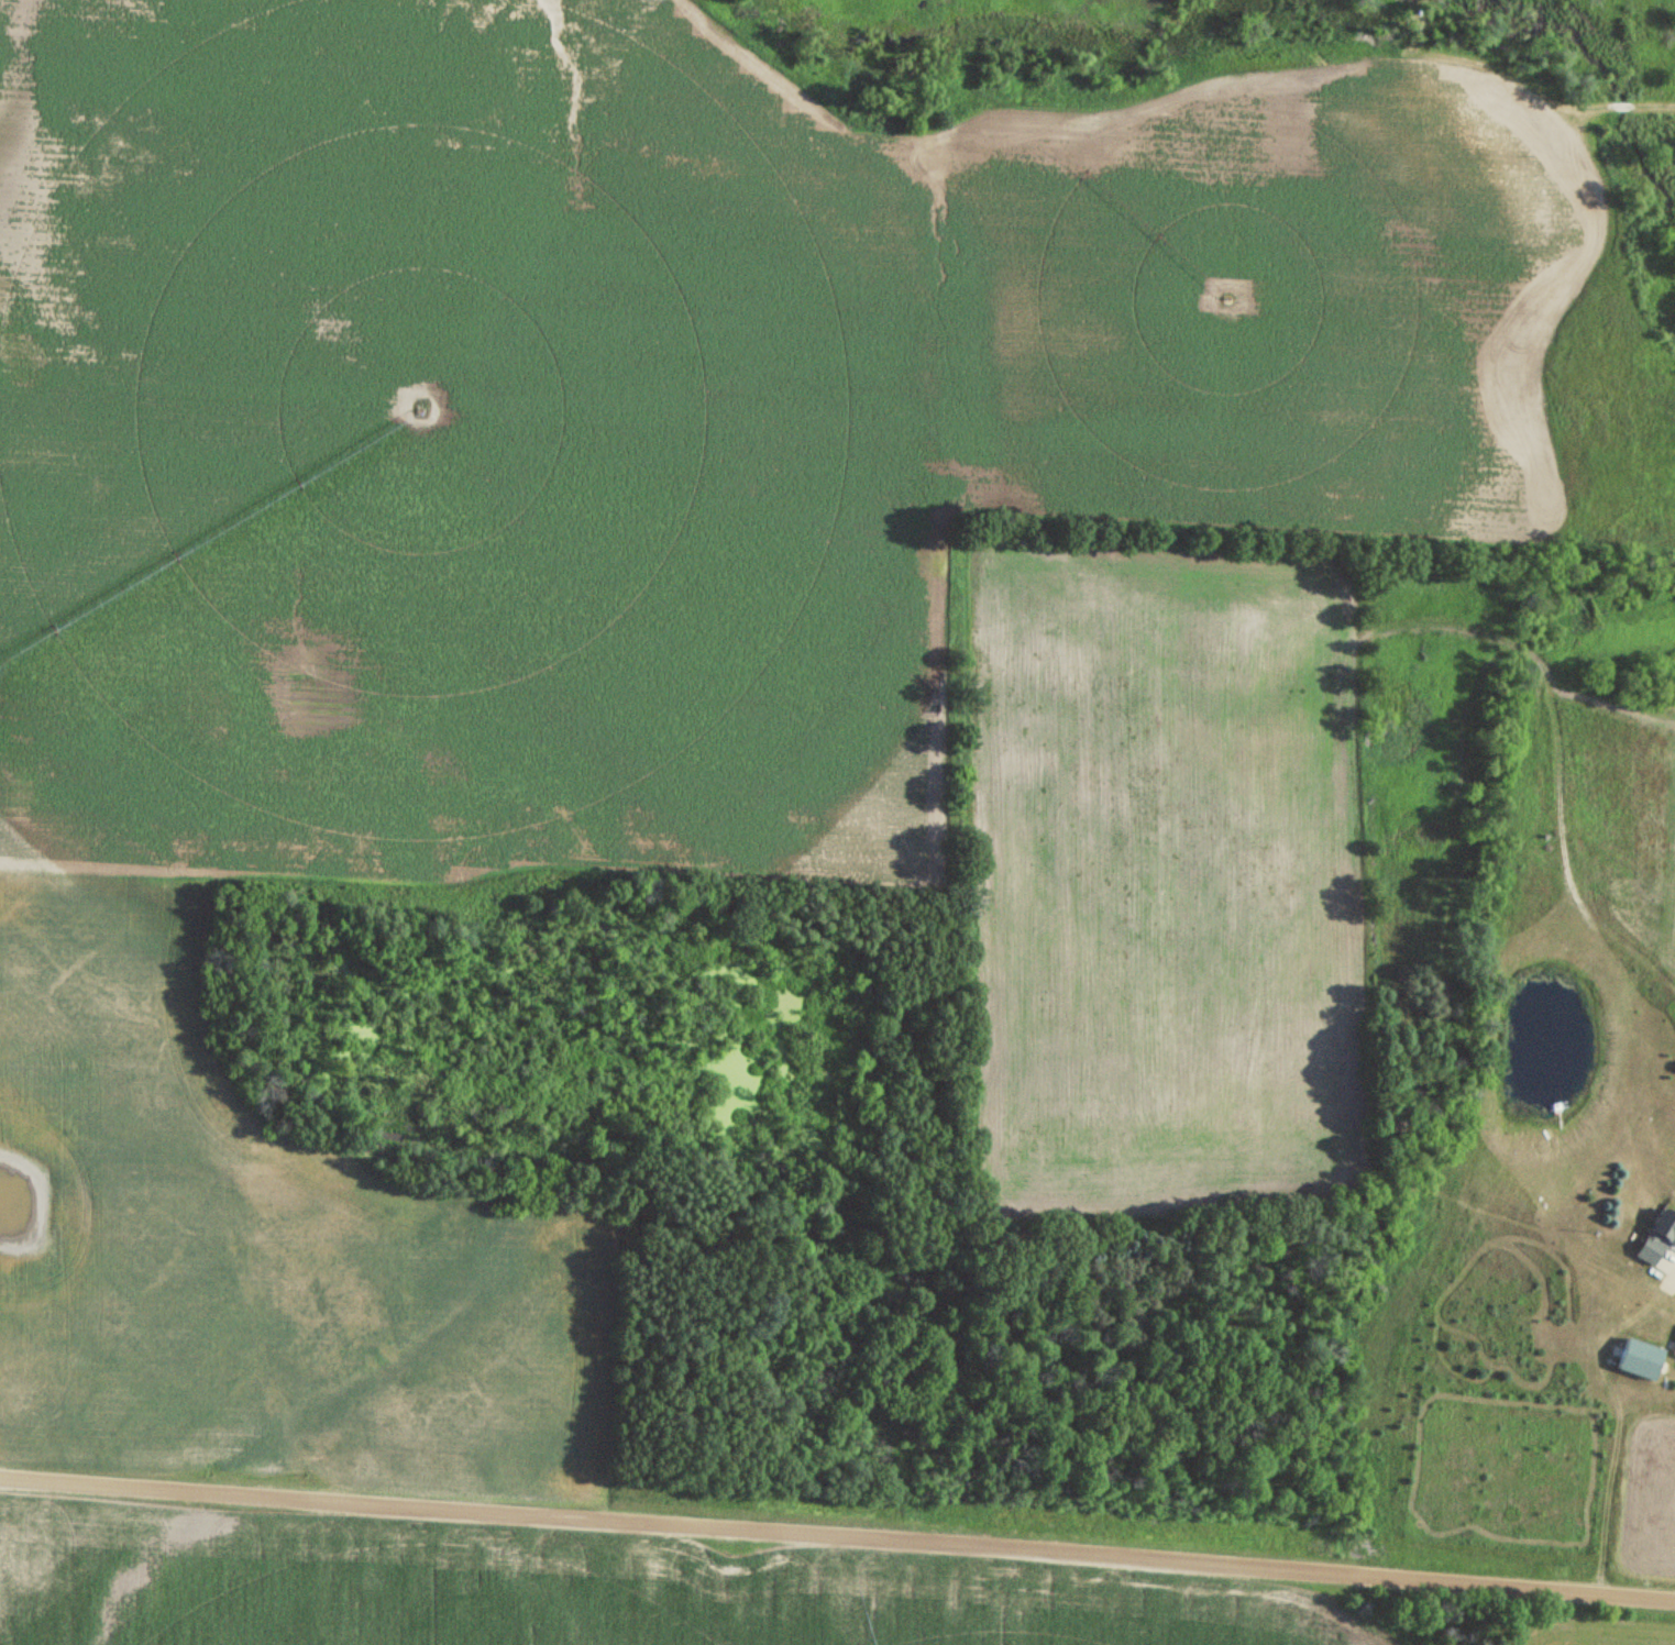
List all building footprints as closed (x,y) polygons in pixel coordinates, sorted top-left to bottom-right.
[(1663,1244),(1674,1250),(1674,1215),(1657,1207),(1633,1259),(1652,1268),(1663,1244)]
